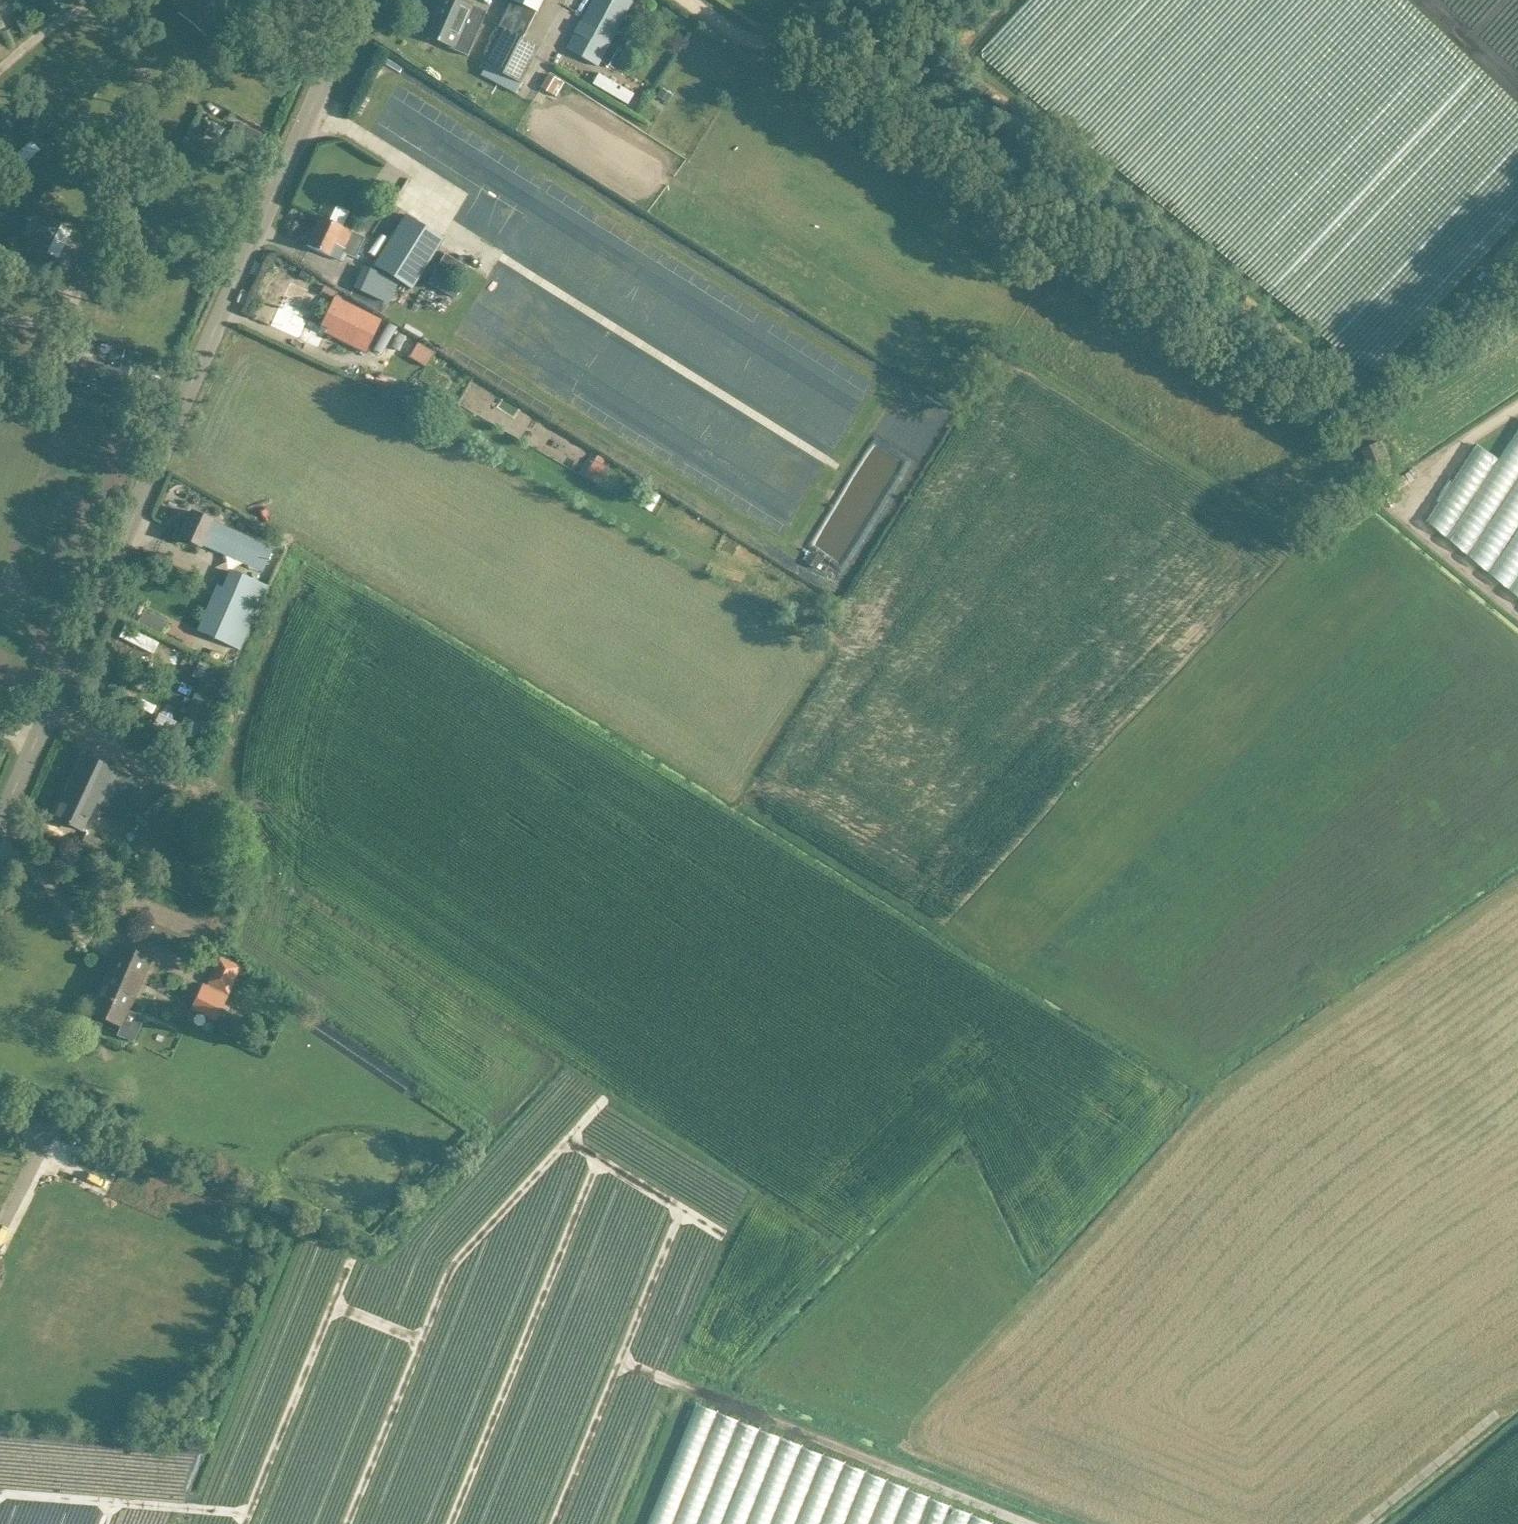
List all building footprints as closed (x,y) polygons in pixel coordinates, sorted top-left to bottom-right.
[(3,3),(11,0),(0,0),(0,29),(11,24),(3,3)] [(181,12),(180,13),(205,33),(233,0),(167,0),(181,12)] [(455,47),(472,7),(455,0),(441,0),(426,34),(455,47)] [(512,1),(518,4),(487,64),(481,75),(517,94),(523,82),(541,46),(524,37),(543,0),(513,0),(512,1)] [(635,0),(594,0),(567,48),(598,66),(635,0)] [(622,32),(617,43),(624,47),(630,37),(622,32)] [(613,47),(604,63),(616,69),(624,53),(613,47)] [(551,75),(543,88),(552,94),(560,80),(551,75)] [(638,106),(643,94),(605,78),(600,90),(638,106)] [(662,89),(659,96),(669,102),(673,95),(662,89)] [(18,148),(3,132),(0,134),(0,164),(18,148)] [(39,144),(15,163),(25,176),(49,157),(39,144)] [(405,215),(374,265),(411,289),(437,247),(443,238),(442,237),(405,215)] [(363,237),(353,231),(338,225),(320,217),(307,246),(329,256),(329,255),(337,258),(340,252),(354,258),(363,237)] [(51,220),(36,252),(65,264),(79,233),(51,220)] [(444,254),(438,263),(460,276),(466,267),(444,254)] [(365,265),(355,287),(389,304),(400,282),(365,265)] [(433,272),(427,283),(454,298),(460,287),(433,272)] [(290,281),(269,326),(299,340),(301,338),(319,346),(325,333),(327,328),(321,325),(309,320),(320,295),(290,281)] [(333,297),(321,325),(327,328),(325,333),(351,345),(366,312),(333,297)] [(505,414),(521,419),(524,410),(508,404),(505,414)] [(1380,481),(1397,473),(1381,440),(1360,449),(1371,475),(1377,472),(1380,481)] [(593,479),(607,486),(616,470),(601,462),(593,479)] [(190,511),(179,537),(197,545),(200,546),(203,539),(264,566),(273,548),(229,528),(209,519),(190,511)] [(812,552),(806,562),(816,569),(822,560),(822,558),(812,552)] [(248,601),(235,595),(217,587),(198,631),(216,639),(229,645),(248,601)] [(159,657),(166,645),(131,627),(125,640),(159,657)] [(141,783),(101,764),(83,756),(54,818),(72,826),(83,831),(92,813),(121,826),(141,783)] [(77,847),(99,858),(105,845),(84,834),(77,847)] [(150,959),(136,953),(118,945),(111,960),(115,961),(105,983),(102,982),(89,1011),(107,1019),(121,1025),(150,959)] [(215,1020),(217,1015),(225,1019),(231,1007),(223,1003),(227,995),(201,983),(189,1009),(215,1020)]
